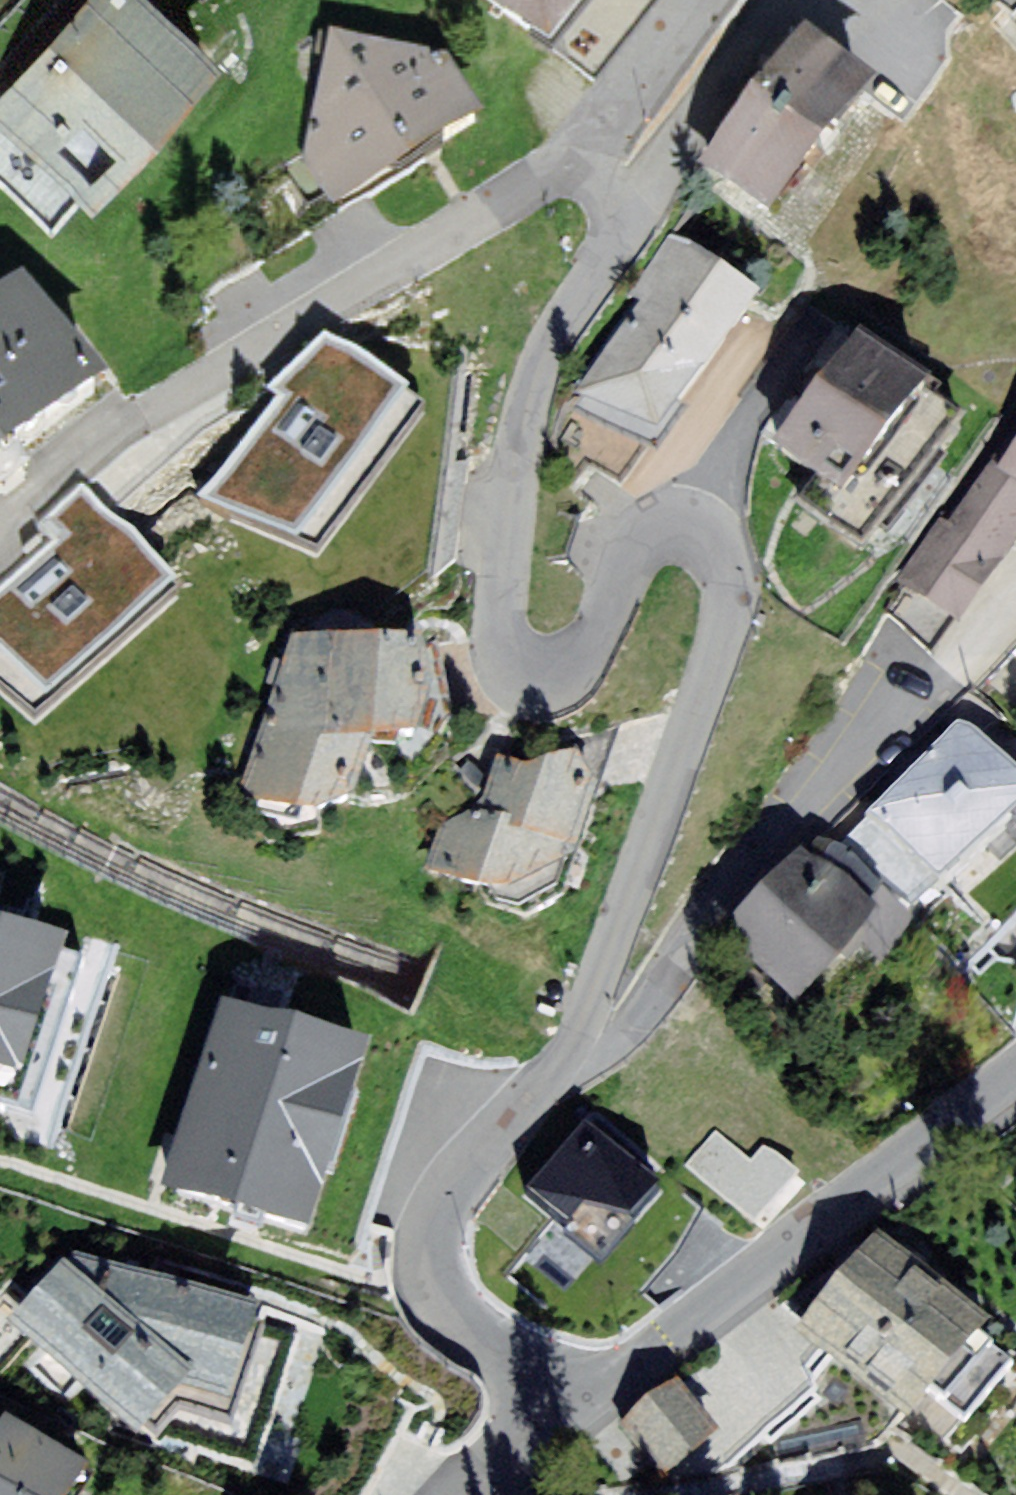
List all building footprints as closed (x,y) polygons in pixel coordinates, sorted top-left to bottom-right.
[(0,77),(0,118),(74,186),(199,50),(144,0),(71,0),(0,77)] [(533,46),(569,0),(475,0),(533,46)] [(985,9),(1015,43),(1015,0),(994,0),(985,9)] [(693,168),(762,219),(867,80),(799,28),(693,168)] [(298,155),(326,213),(482,119),(442,54),(326,33),(298,155)] [(0,118),(0,181),(43,220),(74,186),(0,118)] [(650,453),(755,293),(676,240),(570,400),(650,453)] [(0,293),(0,461),(95,388),(15,282),(0,293)] [(408,396),(318,334),(261,383),(280,396),(197,504),(294,542),(408,396)] [(853,340),(770,445),(816,481),(798,503),(860,551),(960,424),(853,340)] [(897,597),(960,624),(1015,540),(1015,440),(995,471),(984,475),(897,597)] [(80,489),(33,518),(43,533),(0,567),(0,661),(26,709),(172,590),(80,489)] [(279,813),(315,808),(343,792),(365,736),(407,737),(408,636),(288,635),(231,796),(279,813)] [(883,837),(954,905),(1015,840),(1015,802),(964,752),(883,837)] [(559,888),(595,793),(574,766),(526,771),(501,763),(487,804),(450,827),(432,874),(517,907),(559,888)] [(794,854),(722,937),(795,1000),(867,918),(794,854)] [(0,930),(0,1085),(23,1093),(70,954),(0,930)] [(371,1056),(218,1007),(157,1193),(310,1243),(371,1056)] [(577,1114),(508,1195),(596,1270),(665,1189),(577,1114)] [(751,1163),(716,1134),(688,1167),(754,1223),(793,1177),(762,1150),(751,1163)] [(880,1241),(798,1326),(895,1418),(977,1334),(880,1241)] [(217,1271),(206,1318),(187,1313),(171,1381),(190,1386),(173,1456),(269,1478),(312,1293),(217,1271)] [(667,1382),(619,1417),(658,1471),(706,1436),(667,1382)] [(71,1464),(0,1420),(0,1494),(51,1494),(71,1464)]
